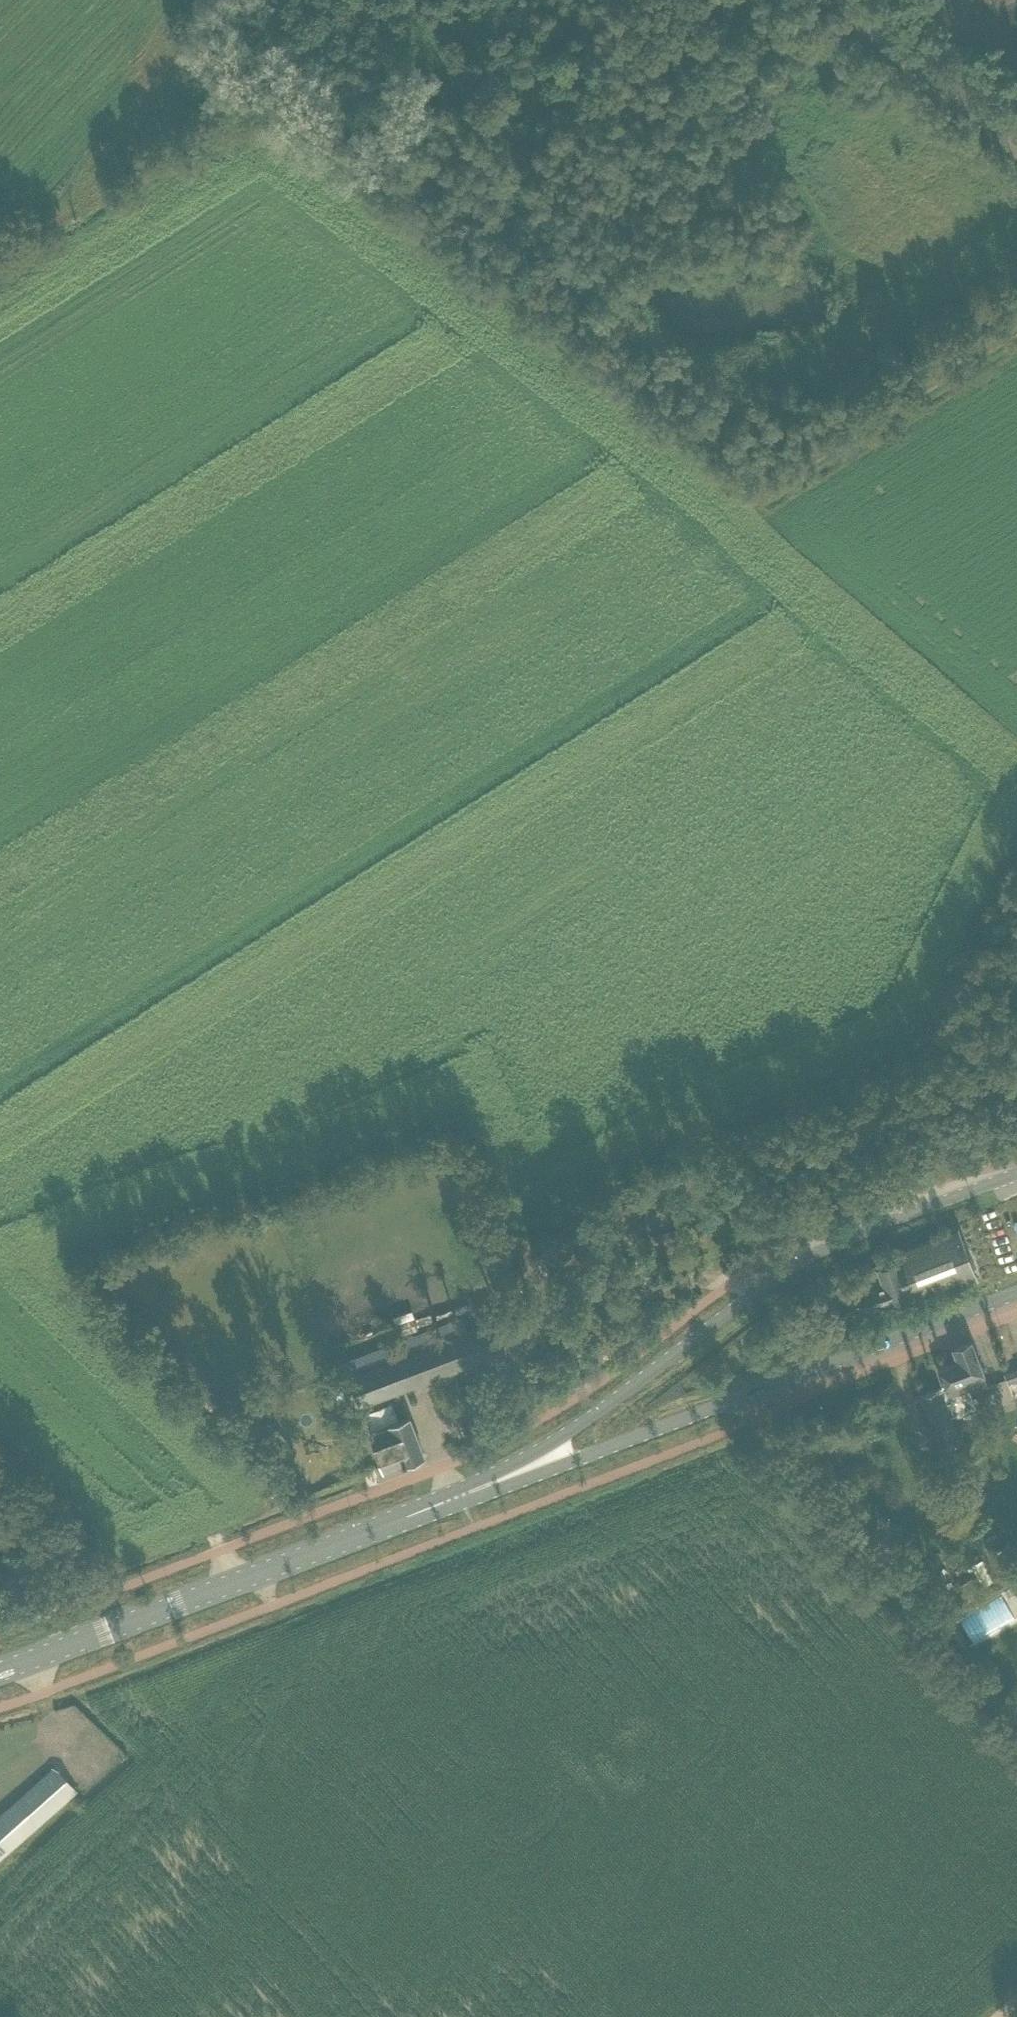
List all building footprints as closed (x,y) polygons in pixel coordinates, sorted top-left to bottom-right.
[(862,1292),(869,1309),(890,1301),(890,1302),(908,1295),(911,1304),(963,1284),(964,1287),(976,1283),(975,1280),(956,1229),(955,1230),(954,1227),(942,1231),(943,1234),(892,1254),(895,1262),(857,1276),(863,1292),(862,1292)] [(348,1376),(359,1405),(492,1355),(481,1326),(348,1376)] [(940,1389),(921,1396),(942,1452),(961,1445),(951,1418),(976,1409),(970,1392),(987,1386),(982,1374),(983,1373),(971,1342),(952,1349),(957,1362),(937,1370),(944,1388),(940,1389)] [(1005,1373),(1008,1382),(1016,1379),(1016,1369),(1005,1373)] [(367,1409),(372,1425),(397,1418),(393,1402),(367,1409)] [(389,1426),(370,1433),(384,1470),(403,1463),(423,1456),(409,1418),(389,1426)] [(974,1641),(992,1632),(981,1609),(962,1618),(974,1641)] [(60,1805),(75,1792),(54,1768),(0,1816),(0,1858),(60,1805)]
